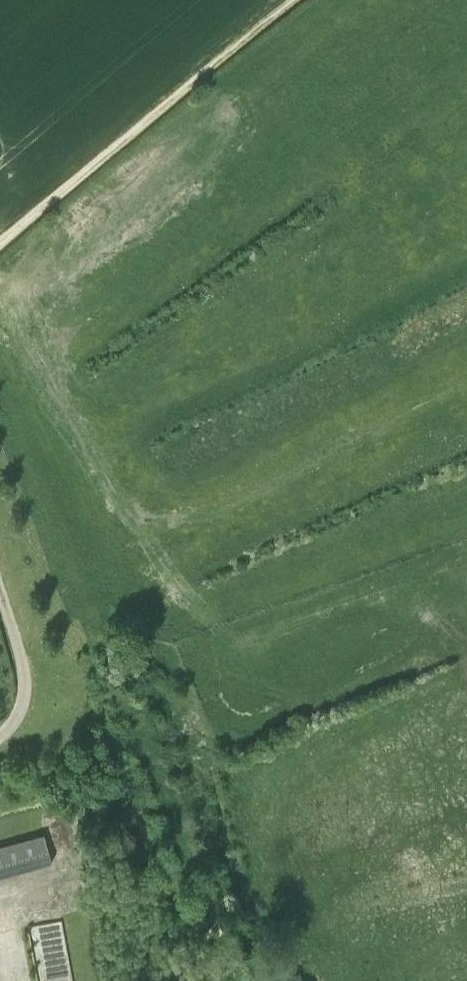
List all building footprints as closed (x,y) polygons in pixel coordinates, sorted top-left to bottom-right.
[(46,841),(44,834),(0,846),(0,875),(52,860),(46,841)]
